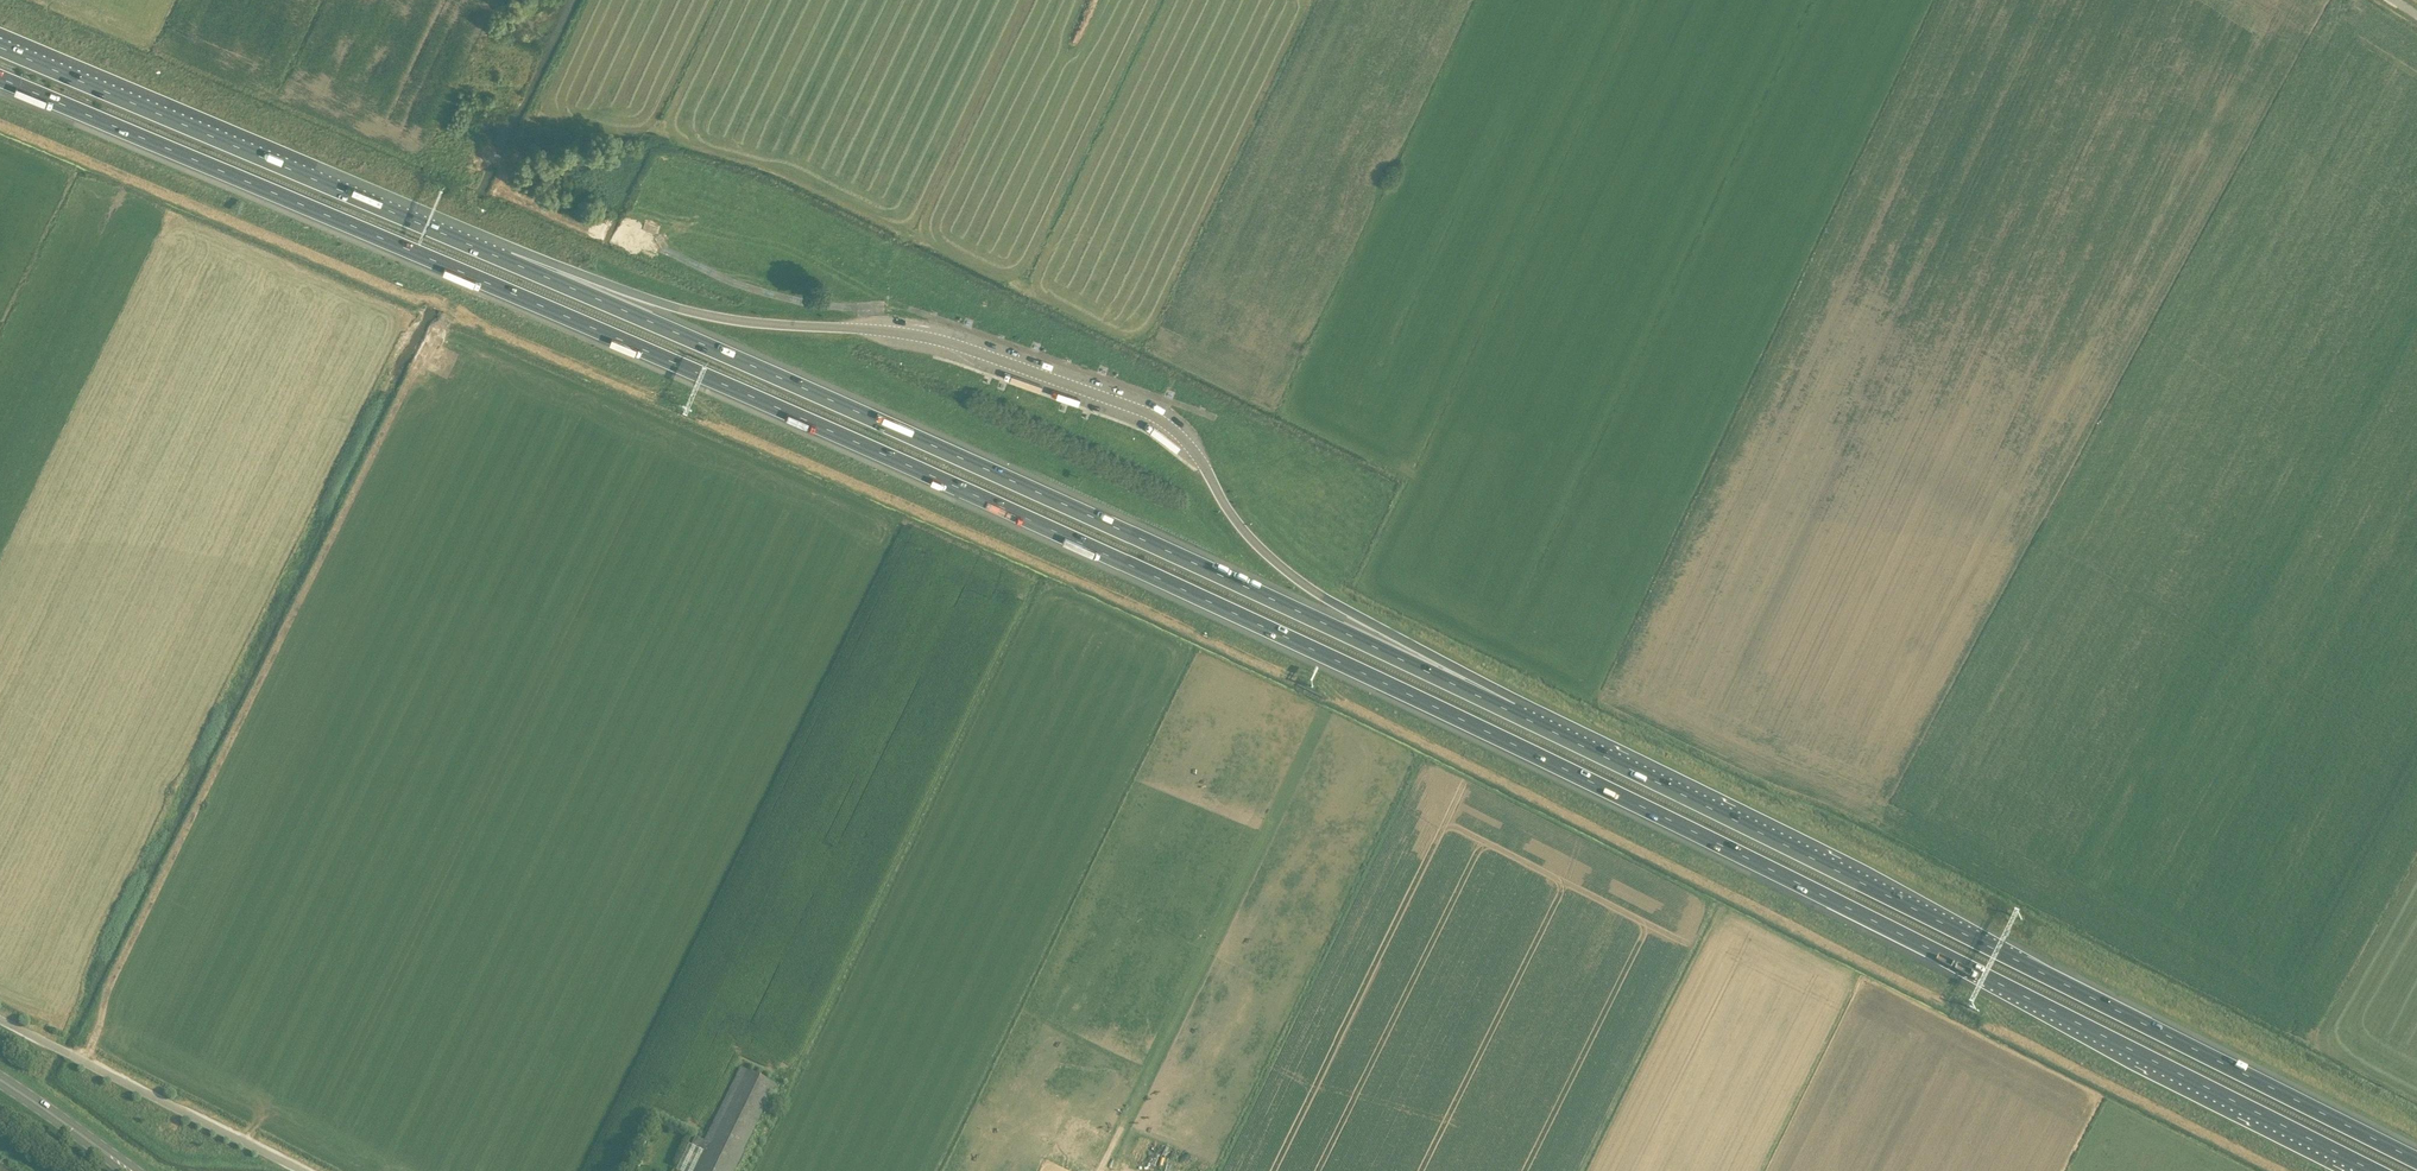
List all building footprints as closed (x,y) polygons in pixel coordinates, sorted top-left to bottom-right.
[(776,1086),(739,1067),(703,1141),(695,1137),(691,1146),(701,1151),(699,1154),(701,1155),(693,1170),(734,1170),(776,1086)]
